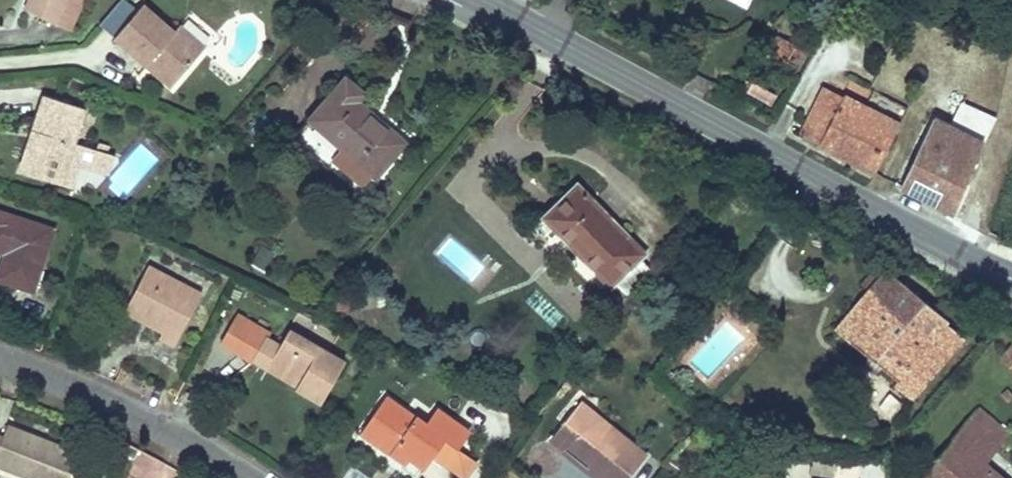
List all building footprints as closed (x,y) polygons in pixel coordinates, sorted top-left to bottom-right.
[(46,0),(29,0),(25,10),(38,16),(46,0)] [(38,16),(56,24),(67,0),(46,0),(38,16)] [(84,0),(67,0),(56,24),(70,30),(84,0)] [(206,47),(180,25),(175,31),(143,4),(114,38),(147,66),(152,59),(177,81),(206,47)] [(775,57),(785,40),(775,34),(764,51),(775,57)] [(884,44),(890,47),(893,40),(887,37),(884,44)] [(785,63),(796,46),(785,40),(775,57),(785,63)] [(793,67),(803,50),(796,46),(785,63),(793,67)] [(177,81),(152,59),(147,66),(172,87),(177,81)] [(375,176),(404,142),(356,101),(362,94),(345,79),(310,119),(294,138),(355,191),(362,183),(371,172),(375,176)] [(872,176),(899,122),(846,95),(845,98),(823,87),(799,134),(819,144),(817,148),(872,176)] [(76,160),(81,144),(73,142),(85,108),(45,95),(20,170),(60,183),(68,160),(76,163),(76,160)] [(953,217),(976,161),(975,161),(994,118),(962,102),(951,124),(934,116),(899,190),(953,217)] [(73,188),(81,161),(76,160),(76,163),(68,160),(60,183),(73,188)] [(645,251),(579,183),(543,219),(609,287),(613,283),(625,296),(652,270),(639,257),(645,251)] [(54,229),(0,212),(0,246),(6,248),(4,254),(0,266),(0,281),(33,291),(54,229)] [(268,275),(274,254),(257,248),(250,269),(268,275)] [(174,346),(201,294),(148,266),(127,306),(165,325),(162,331),(159,338),(174,346)] [(922,353),(945,325),(948,321),(887,270),(881,277),(874,272),(869,278),(876,284),(869,291),(836,331),(898,382),(896,385),(911,398),(938,366),(922,353)] [(869,291),(876,284),(869,278),(862,285),(869,291)] [(165,325),(127,306),(124,311),(162,331),(165,325)] [(250,353),(264,330),(236,314),(223,338),(250,353)] [(938,366),(961,338),(945,325),(922,353),(938,366)] [(280,345),(268,338),(270,334),(264,330),(250,353),(223,338),(221,342),(248,358),(266,368),(271,360),(280,345)] [(322,401),(345,362),(289,330),(280,345),(271,360),(302,378),(298,386),(297,386),(322,401)] [(1002,359),(1011,368),(1011,346),(1002,359)] [(1011,396),(1011,395),(1007,389),(1001,394),(1007,401),(1011,396)] [(890,394),(877,410),(891,421),(904,405),(890,394)] [(469,434),(435,410),(425,425),(385,397),(361,432),(406,464),(411,458),(425,468),(445,441),(458,450),(469,434)] [(610,426),(603,434),(587,421),(593,412),(580,401),(548,440),(562,451),(567,445),(596,468),(598,466),(605,471),(599,477),(629,477),(647,456),(610,426)] [(983,463),(1009,434),(978,408),(920,477),(1000,477),(983,463)] [(610,426),(593,412),(587,421),(603,434),(610,426)] [(78,455),(7,426),(3,437),(0,436),(0,465),(32,477),(68,477),(78,455)] [(567,445),(562,451),(591,475),(591,474),(597,477),(599,477),(605,471),(598,466),(596,468),(567,445)] [(769,462),(771,452),(761,450),(759,460),(769,462)] [(859,461),(844,463),(838,462),(836,477),(857,477),(859,461)]
